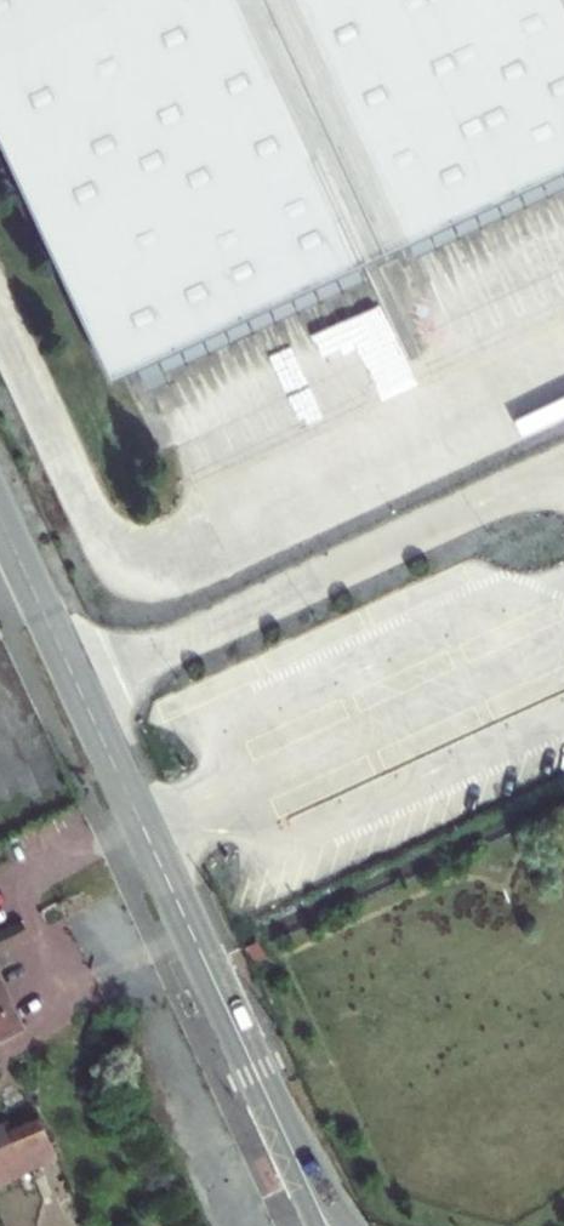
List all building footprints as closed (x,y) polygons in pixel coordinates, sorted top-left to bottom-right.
[(125,403),(563,204),(563,0),(0,0),(0,130),(125,403)] [(14,1025),(0,995),(0,1032),(14,1025)] [(46,1135),(38,1120),(11,1133),(0,1137),(0,1185),(29,1172),(18,1148),(46,1135)] [(0,1125),(0,1137),(11,1133),(6,1122),(0,1125)] [(46,1135),(18,1148),(29,1172),(57,1159),(46,1135)]
